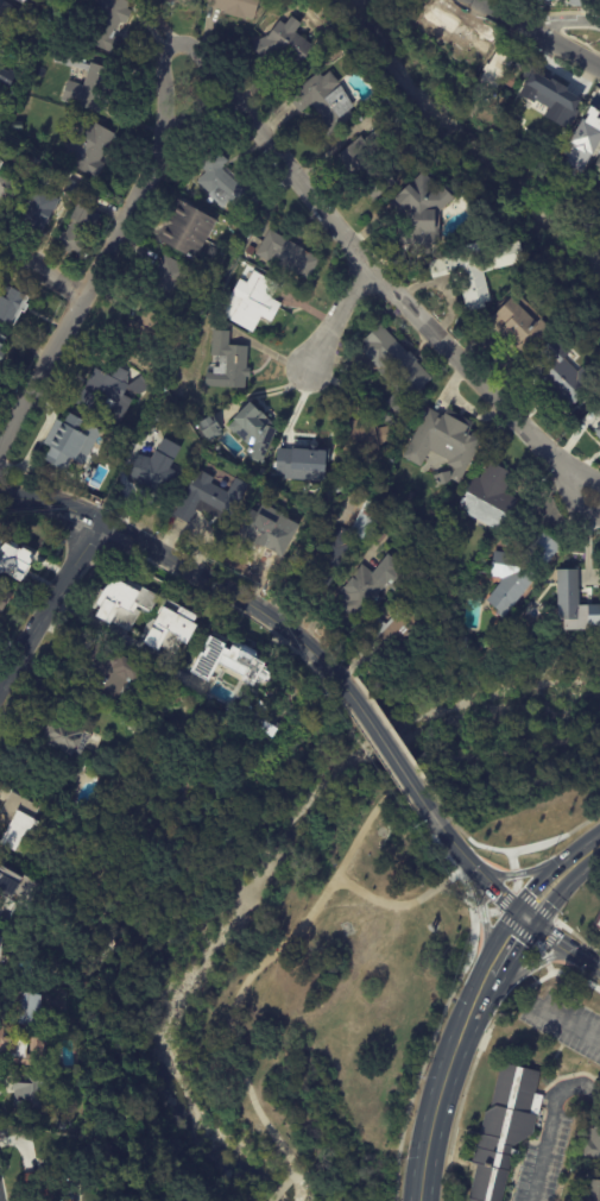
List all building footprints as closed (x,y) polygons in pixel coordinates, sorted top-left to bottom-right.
[(6,19),(0,16),(0,0),(2,0),(1,2),(12,7),(6,19)] [(93,12),(98,0),(125,0),(131,2),(127,8),(132,11),(126,24),(122,23),(109,52),(88,43),(100,14),(93,12)] [(209,6),(211,0),(262,0),(257,18),(247,15),(246,19),(226,13),(226,11),(209,6)] [(569,8),(569,0),(599,0),(599,5),(594,5),(594,13),(579,13),(579,8),(569,8)] [(296,19),(303,24),(296,32),(315,46),(301,67),(279,51),(260,61),(253,44),(267,38),(280,20),(286,25),(292,17),(296,19)] [(29,36),(18,30),(25,19),(34,25),(29,36)] [(39,40),(33,37),(39,26),(45,30),(39,40)] [(77,52),(75,59),(87,63),(87,64),(91,65),(93,62),(114,69),(109,82),(116,84),(109,106),(103,103),(100,113),(63,101),(69,81),(84,86),(89,71),(72,67),(71,68),(53,63),(61,43),(78,49),(77,52)] [(518,63),(524,65),(513,88),(501,82),(491,102),(475,94),(498,51),(514,61),(509,70),(513,73),(518,63)] [(14,92),(0,83),(0,68),(20,80),(14,92)] [(339,82),(355,107),(350,111),(355,117),(328,139),(316,125),(324,119),(312,103),(307,108),(293,94),(320,73),(324,77),(330,71),(339,82)] [(587,95),(588,96),(579,112),(579,111),(564,136),(531,115),(532,114),(519,107),(525,96),(523,95),(528,88),(543,98),(545,94),(542,92),(547,84),(549,87),(554,78),(575,90),(575,89),(587,95)] [(384,113),(370,125),(365,119),(379,107),(384,113)] [(592,124),(599,111),(599,144),(594,155),(593,155),(582,174),(567,164),(570,157),(564,153),(583,119),(592,124)] [(96,124),(115,134),(100,162),(106,165),(97,181),(63,161),(70,149),(69,147),(80,127),(78,126),(83,119),(95,126),(96,124)] [(366,139),(371,147),(361,155),(380,178),(389,171),(398,183),(374,201),(339,156),(362,137),(366,139)] [(8,161),(14,146),(21,150),(14,164),(8,161)] [(229,162),(222,169),(248,193),(257,184),(269,195),(248,218),(233,203),(227,210),(196,183),(204,175),(197,168),(215,149),(229,162)] [(15,164),(23,151),(29,155),(21,168),(15,164)] [(20,175),(29,161),(31,162),(32,159),(31,159),(33,156),(45,163),(34,183),(20,175)] [(456,196),(438,212),(440,243),(429,243),(429,252),(412,252),(412,245),(398,245),(398,218),(386,205),(424,169),(441,187),(444,183),(456,196)] [(5,212),(0,209),(0,176),(17,186),(13,194),(14,194),(5,212)] [(75,199),(63,191),(70,178),(82,186),(75,199)] [(53,196),(61,200),(42,235),(31,228),(32,225),(20,218),(38,188),(53,196)] [(99,197),(95,203),(84,197),(88,190),(99,197)] [(207,243),(197,260),(158,239),(165,226),(163,226),(170,213),(171,213),(179,200),(219,221),(207,243)] [(83,206),(86,207),(87,206),(95,210),(87,226),(91,228),(83,244),(86,245),(81,254),(72,251),(70,254),(63,251),(65,246),(58,243),(63,232),(67,233),(74,220),(72,219),(80,205),(83,206)] [(271,231),(322,260),(310,282),(279,264),(280,262),(273,257),(270,263),(257,256),(271,231)] [(481,307),(468,310),(457,270),(434,276),(429,259),(465,251),(463,245),(480,240),(481,249),(523,239),(528,259),(485,270),(491,298),(485,300),(486,306),(481,307)] [(246,253),(250,246),(257,250),(252,257),(246,253)] [(157,271),(165,256),(198,275),(178,310),(171,306),(165,315),(140,301),(157,271)] [(279,288),(272,300),(283,304),(272,322),(263,316),(254,333),(221,315),(241,279),(247,283),(254,271),(280,285),(279,288)] [(14,328),(0,320),(0,280),(5,283),(4,285),(29,298),(25,306),(29,307),(29,309),(25,315),(23,314),(14,328)] [(531,350),(524,344),(514,352),(498,335),(500,333),(490,322),(501,310),(499,307),(517,291),(530,306),(525,309),(538,322),(542,319),(552,332),(531,351),(531,350)] [(141,366),(120,356),(145,309),(163,319),(150,344),(166,353),(154,375),(141,366)] [(393,338),(409,353),(411,352),(419,361),(418,363),(434,379),(425,388),(428,390),(400,416),(387,403),(399,392),(378,370),(379,369),(361,351),(367,345),(365,341),(381,325),(393,338)] [(221,332),(230,332),(229,346),(250,347),(247,369),(252,369),(252,378),(247,378),(247,390),(207,386),(207,375),(214,375),(214,369),(220,369),(221,357),(211,357),(214,331),(221,332)] [(2,364),(0,362),(0,334),(8,339),(7,340),(5,345),(11,348),(2,364)] [(588,365),(599,378),(599,381),(571,409),(541,378),(541,377),(552,365),(541,352),(557,337),(573,353),(567,359),(580,372),(588,365)] [(122,369),(128,372),(127,377),(131,378),(127,384),(128,385),(124,396),(133,401),(120,427),(76,404),(95,369),(108,375),(113,364),(122,369)] [(146,382),(151,389),(140,396),(128,389),(130,386),(143,377),(146,382)] [(261,411),(263,413),(264,413),(272,422),(271,423),(276,428),(261,460),(257,459),(257,460),(248,457),(250,454),(246,453),(250,444),(246,442),(235,430),(234,433),(227,426),(235,419),(234,417),(252,401),(261,411)] [(459,415),(475,423),(470,432),(486,440),(462,484),(451,479),(457,471),(449,466),(451,461),(432,452),(423,469),(404,458),(430,409),(444,416),(449,409),(459,415)] [(55,419),(43,442),(50,446),(43,459),(64,470),(70,459),(81,465),(99,429),(68,413),(63,423),(55,419)] [(208,414),(213,422),(216,420),(222,430),(206,441),(195,422),(208,414)] [(354,421),(373,416),(374,422),(377,422),(379,429),(390,427),(396,446),(381,449),(383,454),(362,460),(365,471),(353,473),(350,463),(347,464),(337,425),(354,421)] [(599,439),(599,423),(592,430),(599,439)] [(291,444),(329,446),(327,480),(283,478),(283,473),(273,472),(274,467),(270,467),(271,460),(277,460),(278,442),(291,444)] [(158,495),(127,478),(133,457),(134,458),(134,454),(150,458),(153,451),(171,460),(168,467),(182,476),(168,501),(158,495)] [(512,472),(524,479),(498,532),(459,511),(485,459),(512,472)] [(226,520),(202,505),(198,510),(195,508),(187,522),(171,513),(184,490),(181,488),(195,465),(211,476),(209,480),(226,491),(235,476),(247,484),(226,520)] [(451,479),(453,482),(440,484),(438,476),(450,472),(451,479)] [(411,492),(416,495),(413,502),(408,499),(411,492)] [(375,527),(373,533),(372,533),(367,542),(354,536),(328,592),(310,584),(331,536),(334,537),(336,533),(339,534),(341,528),(348,532),(346,537),(347,537),(350,530),(352,532),(355,524),(356,526),(360,516),(362,517),(366,510),(367,510),(371,502),(387,510),(383,520),(381,520),(378,527),(377,526),(375,527)] [(265,509),(259,520),(289,536),(278,557),(239,535),(257,503),(266,508),(265,509)] [(551,553),(505,612),(485,597),(503,576),(488,574),(493,548),(522,552),(541,527),(560,542),(551,553)] [(21,584),(0,572),(0,549),(4,551),(7,545),(18,551),(19,548),(23,551),(24,548),(37,555),(21,584)] [(389,585),(380,597),(385,600),(364,627),(340,608),(345,603),(337,597),(364,565),(373,574),(385,560),(392,566),(396,562),(403,568),(389,585)] [(598,584),(599,584),(599,623),(586,623),(586,614),(558,615),(558,571),(562,571),(562,564),(583,562),(583,585),(587,585),(587,579),(598,579),(598,584)] [(122,633),(119,640),(94,625),(99,617),(95,615),(100,605),(94,602),(107,579),(113,583),(116,578),(122,581),(126,577),(157,595),(149,609),(149,608),(146,610),(135,604),(134,606),(139,609),(127,630),(125,629),(122,633)] [(2,616),(0,615),(0,587),(13,595),(12,598),(2,616)] [(175,649),(173,652),(159,643),(157,648),(144,640),(145,636),(138,633),(149,614),(156,617),(159,612),(156,610),(164,595),(181,604),(196,614),(192,621),(197,623),(187,642),(181,639),(175,649)] [(408,609),(425,627),(396,658),(367,629),(378,617),(387,627),(399,615),(400,616),(408,609)] [(505,630),(498,624),(506,616),(513,622),(505,630)] [(135,684),(128,680),(116,702),(87,686),(97,667),(95,666),(96,661),(77,652),(86,636),(146,671),(138,685),(135,684)] [(245,644),(257,650),(254,655),(266,661),(263,666),(269,669),(270,671),(270,673),(270,677),(267,680),(265,681),(263,681),(258,680),(255,685),(241,678),(247,666),(225,654),(230,643),(228,642),(232,636),(244,642),(242,643),(245,644)] [(87,730),(86,732),(91,735),(82,756),(76,753),(74,759),(45,746),(58,719),(70,725),(77,710),(93,717),(87,730)] [(93,724),(100,728),(99,732),(90,729),(93,724)] [(10,824),(11,820),(1,815),(12,794),(40,810),(34,820),(40,825),(36,836),(30,832),(18,855),(1,845),(12,829),(8,826),(10,824)] [(2,908),(0,907),(0,860),(37,879),(30,891),(14,884),(2,908)] [(10,966),(0,964),(0,936),(5,937),(1,956),(11,957),(10,966)] [(12,1023),(15,992),(42,994),(38,1026),(12,1023)] [(1,1040),(0,1040),(0,1026),(5,1026),(4,1038),(29,1040),(29,1037),(45,1038),(43,1056),(33,1056),(32,1065),(0,1062),(0,1051),(1,1040)] [(513,1163),(504,1200),(470,1200),(479,1165),(474,1163),(486,1113),(491,1111),(503,1063),(542,1073),(537,1090),(536,1094),(544,1096),(535,1134),(514,1147),(513,1163)] [(14,1094),(14,1090),(12,1090),(13,1076),(30,1076),(30,1075),(52,1075),(52,1100),(43,1100),(43,1108),(14,1108),(14,1094)] [(57,1119),(67,1119),(67,1128),(57,1128),(57,1119)] [(595,1128),(599,1129),(599,1158),(586,1156),(588,1140),(590,1140),(593,1128),(595,1128)] [(587,1172),(599,1174),(599,1200),(588,1200),(589,1187),(586,1187),(587,1172)]
